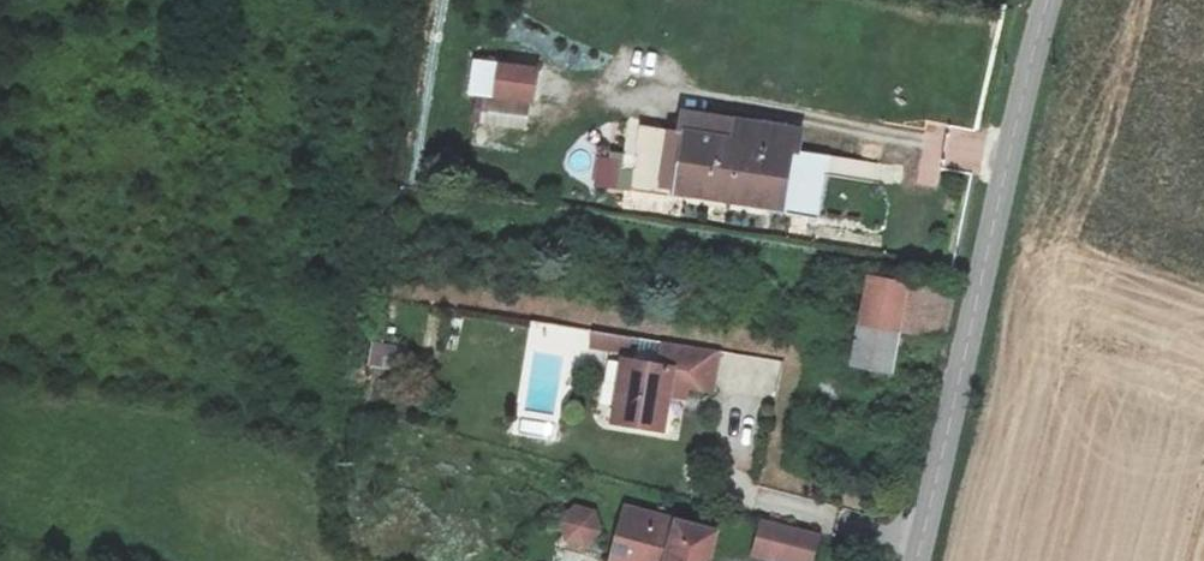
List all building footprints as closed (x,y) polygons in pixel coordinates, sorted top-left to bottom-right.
[(501,63),(498,98),(534,101),(537,66),(501,63)] [(642,127),(633,185),(778,206),(786,151),(796,152),(799,128),(685,111),(681,133),(642,127)] [(622,186),(620,155),(593,157),(596,188),(622,186)] [(949,321),(955,292),(866,273),(849,360),(889,370),(898,333),(944,342),(949,321)] [(400,371),(405,347),(373,340),(368,364),(400,371)] [(711,390),(716,352),(662,345),(659,367),(626,363),(619,414),(632,415),(631,424),(665,428),(670,394),(687,396),(688,387),(711,390)] [(561,520),(566,541),(587,548),(603,533),(598,511),(577,505),(561,520)] [(713,529),(626,507),(613,560),(705,560),(713,529)] [(819,533),(763,520),(755,554),(785,560),(812,560),(819,533)]
